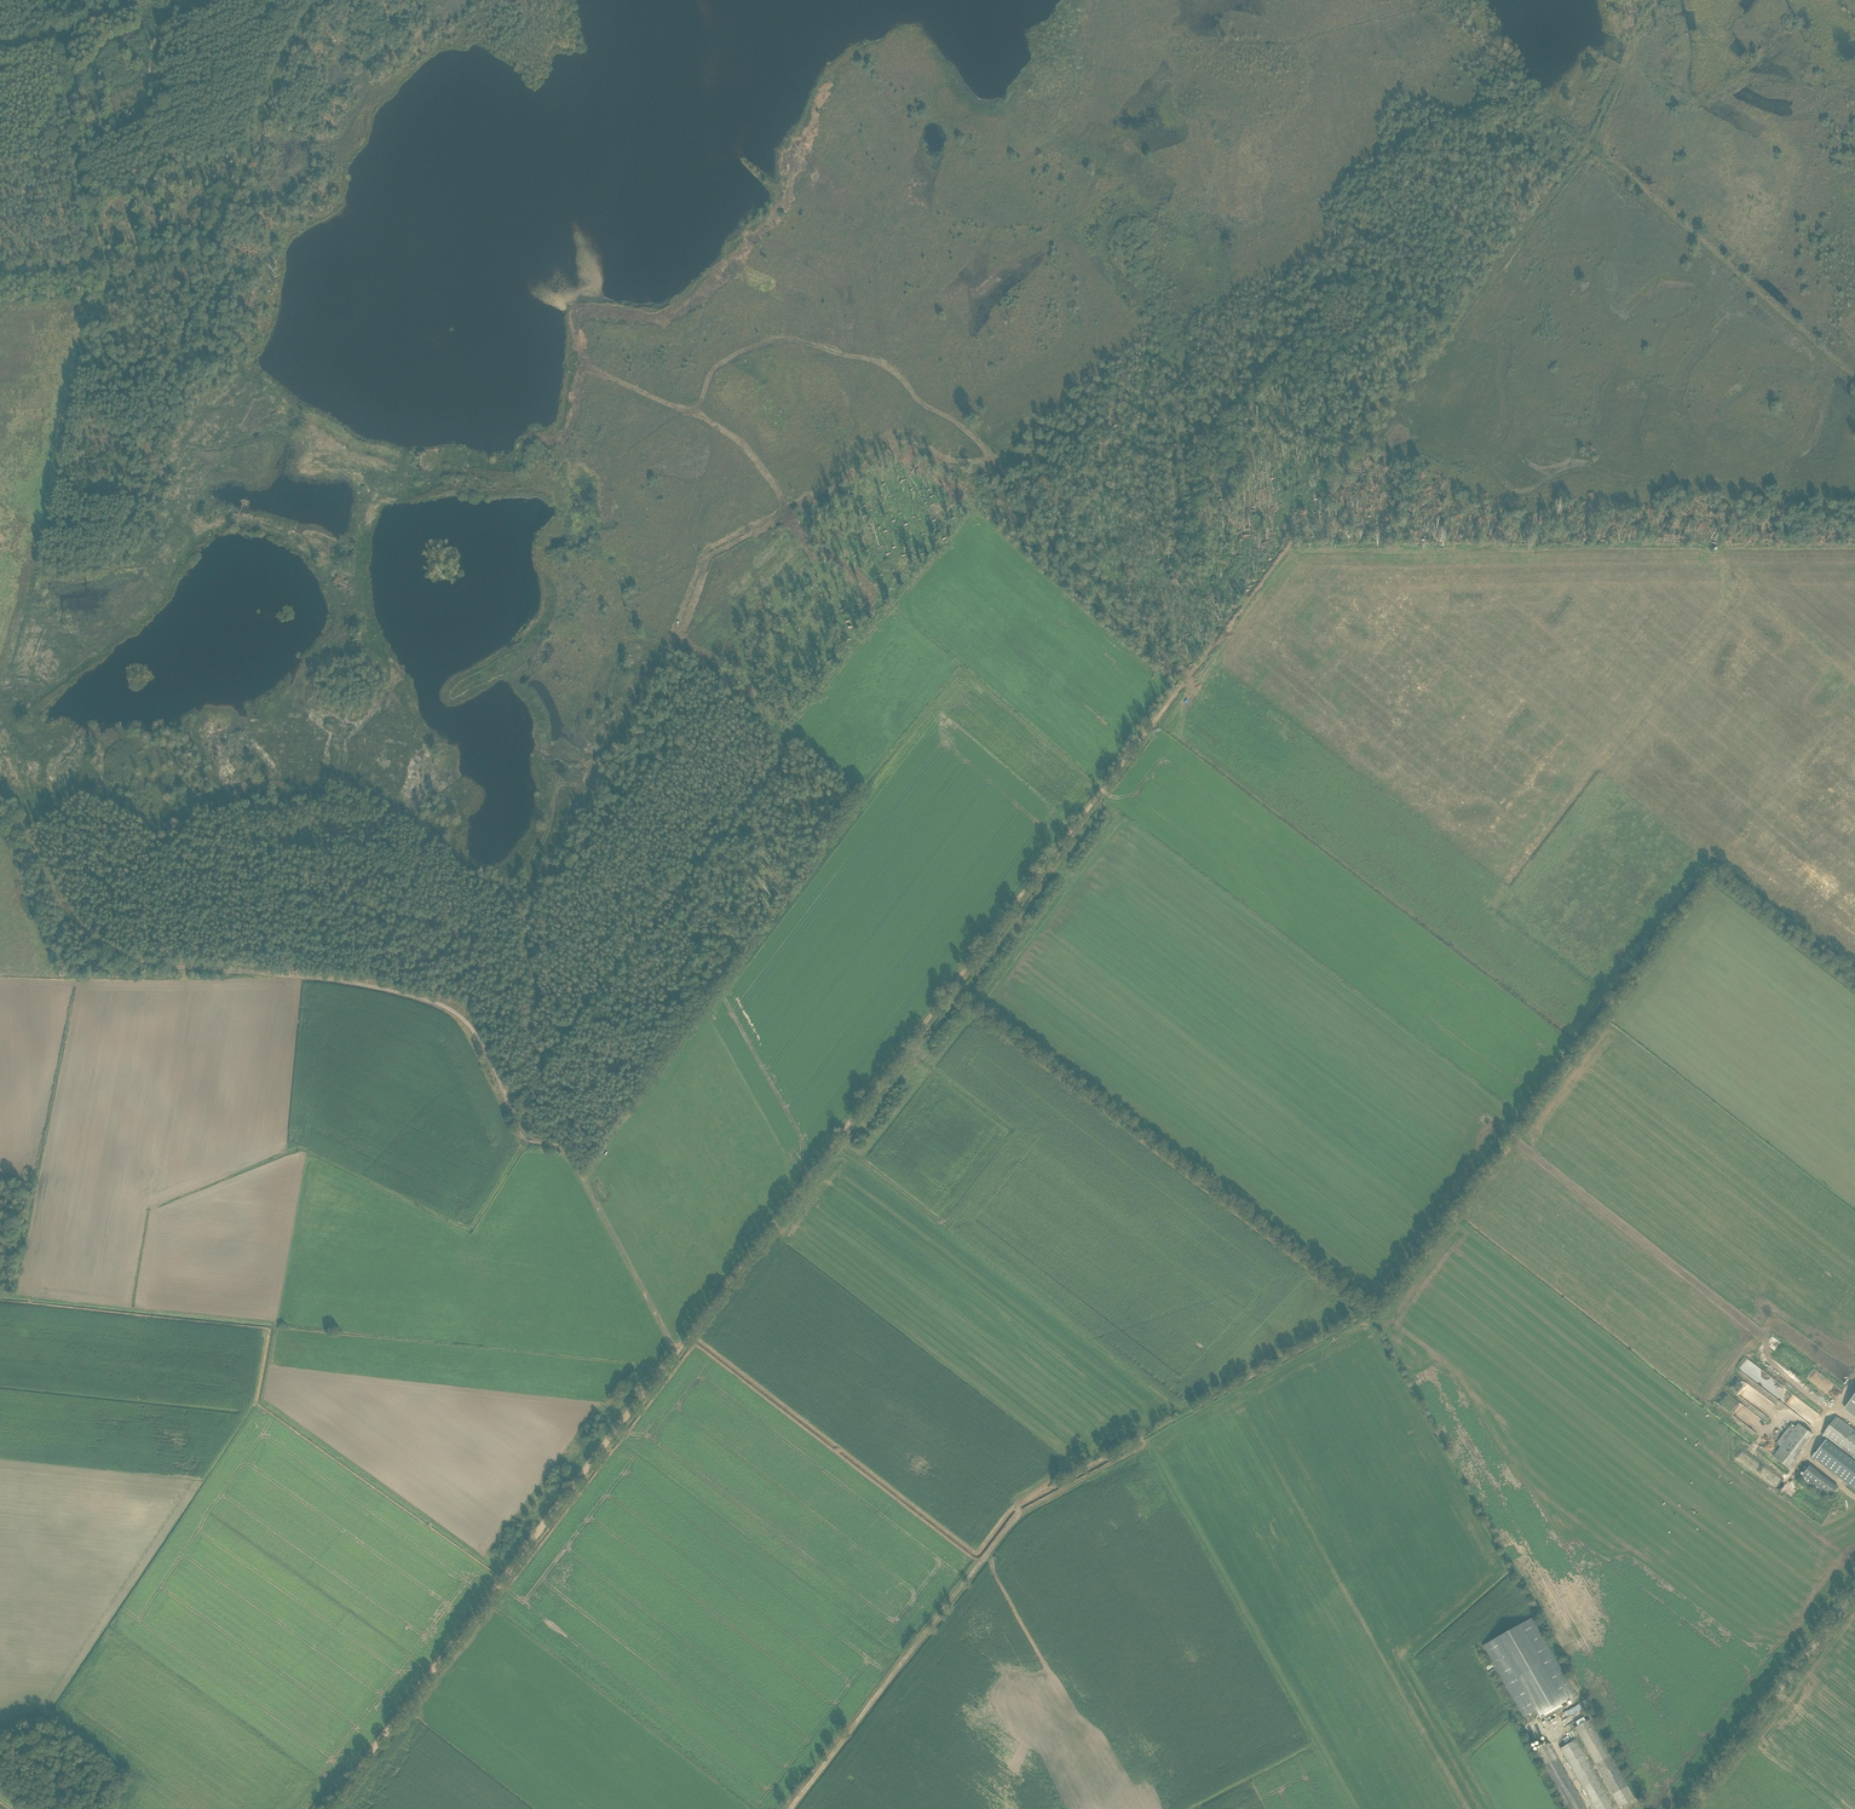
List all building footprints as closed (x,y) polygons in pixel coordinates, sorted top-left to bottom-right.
[(1769,1366),(1773,1360),(1756,1350),(1752,1356),(1769,1366)] [(1746,1359),(1740,1367),(1758,1379),(1764,1370),(1746,1359)] [(1771,1417),(1778,1407),(1734,1375),(1726,1384),(1771,1417)] [(1743,1406),(1723,1391),(1716,1401),(1729,1410),(1732,1406),(1739,1411),(1743,1406)] [(1844,1406),(1854,1415),(1854,1392),(1844,1406)] [(1837,1416),(1821,1436),(1854,1462),(1854,1430),(1837,1416)] [(1796,1427),(1795,1428),(1810,1440),(1814,1435),(1798,1423),(1796,1427)] [(1780,1447),(1772,1456),(1788,1468),(1796,1459),(1780,1447)] [(1840,1489),(1810,1466),(1799,1480),(1829,1504),(1840,1489)] [(1559,1704),(1575,1695),(1532,1616),(1482,1643),(1522,1717),(1534,1711),(1537,1718),(1560,1706),(1559,1704)]
